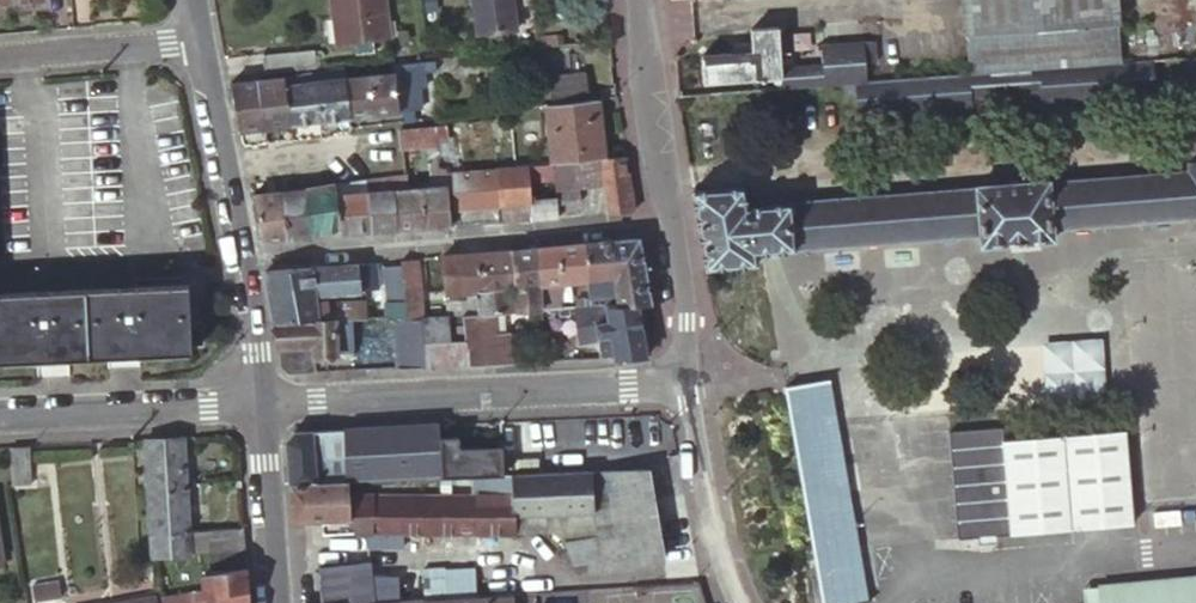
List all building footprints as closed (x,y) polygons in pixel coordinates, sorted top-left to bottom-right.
[(334,45),(350,43),(351,54),(371,52),(370,41),(385,39),(380,0),(329,0),(334,45)] [(473,35),(511,32),(509,0),(470,0),(473,35)] [(1117,63),(1112,0),(962,0),(967,74),(1117,63)] [(704,83),(781,77),(780,67),(777,27),(750,29),(752,51),(701,56),(704,83)] [(1173,58),(1172,44),(1126,47),(1127,62),(1148,60),(1152,59),(1173,58)] [(844,83),(868,81),(866,47),(817,50),(818,65),(780,67),(781,77),(782,87),(797,86),(844,83)] [(311,50),(257,55),(259,74),(313,69),(311,50)] [(868,81),(844,83),(845,92),(857,91),(858,113),(1154,91),(1152,59),(1148,60),(1127,62),(1117,63),(967,74),(868,81)] [(345,80),(349,119),(368,117),(420,111),(418,89),(425,89),(423,69),(418,70),(417,63),(392,66),(393,75),(345,80)] [(343,69),(327,72),(328,77),(327,77),(327,82),(332,82),(334,101),(317,102),(319,123),(341,120),(348,119),(349,119),(345,80),(343,69)] [(328,77),(327,72),(311,74),(283,78),(290,126),(293,126),(314,123),(319,123),(317,102),(334,101),(332,82),(327,82),(327,77),(328,77)] [(587,76),(551,80),(554,103),(589,99),(587,76)] [(290,126),(283,78),(257,81),(263,129),(287,126),(290,126)] [(228,84),(238,132),(263,129),(257,81),(228,84)] [(598,101),(546,106),(551,163),(598,160),(603,160),(598,101)] [(467,124),(433,128),(434,139),(467,135),(467,124)] [(400,149),(401,149),(435,146),(434,139),(433,128),(398,131),(400,149)] [(484,156),(485,164),(493,163),(493,155),(484,156)] [(633,212),(624,157),(603,160),(598,160),(601,186),(604,214),(633,212)] [(469,173),(469,158),(436,161),(437,187),(445,186),(453,186),(452,175),(469,173)] [(601,186),(598,160),(551,165),(552,180),(553,198),(554,204),(579,202),(577,188),(601,186)] [(692,190),(706,270),(757,264),(755,252),(980,234),(981,246),(1053,240),(1052,227),(1195,216),(1195,161),(1188,162),(1188,170),(1048,182),(1048,180),(976,186),(976,188),(746,206),(742,185),(692,190)] [(497,205),(495,170),(494,170),(493,163),(485,164),(485,171),(469,173),(452,175),(453,186),(455,226),(467,225),(466,208),(497,205)] [(551,165),(527,167),(528,182),(552,180),(551,165)] [(532,220),(530,200),(528,200),(528,182),(527,167),(513,168),(495,170),(497,205),(498,223),(532,220)] [(403,176),(364,181),(365,194),(390,192),(404,190),(403,176)] [(364,181),(333,185),(338,233),(348,233),(369,232),(365,194),(364,181)] [(303,191),(310,236),(326,234),(338,233),(333,185),(303,191)] [(437,187),(404,190),(390,192),(393,230),(393,232),(428,229),(448,227),(445,186),(437,187)] [(303,191),(276,193),(284,240),(306,237),(310,236),(303,191)] [(390,192),(365,194),(369,232),(393,230),(390,192)] [(276,193),(250,196),(260,243),(270,241),(284,240),(276,193)] [(555,218),(554,204),(553,198),(530,200),(532,220),(536,220),(555,218)] [(649,304),(638,239),(611,241),(617,295),(619,306),(637,305),(649,304)] [(617,295),(611,241),(584,243),(588,282),(590,298),(591,299),(617,295)] [(559,284),(588,282),(584,243),(537,247),(540,310),(561,309),(559,284)] [(515,311),(540,310),(537,247),(511,250),(513,284),(515,311)] [(513,284),(511,250),(477,253),(479,286),(511,284),(513,284)] [(479,291),(479,286),(477,253),(442,255),(445,290),(445,292),(466,292),(479,291)] [(421,286),(419,259),(400,260),(403,284),(403,287),(412,287),(421,286)] [(378,288),(376,262),(357,264),(359,290),(378,288)] [(275,325),(321,322),(321,301),(334,300),(333,293),(356,292),(356,294),(359,294),(359,290),(357,264),(265,271),(275,325)] [(190,347),(186,278),(0,287),(0,355),(190,347)] [(404,294),(403,287),(403,284),(385,285),(385,295),(390,300),(404,299),(404,294)] [(465,314),(492,313),(513,311),(511,284),(479,286),(479,291),(466,292),(467,308),(461,308),(462,314),(465,314)] [(581,307),(591,307),(591,299),(590,298),(580,299),(581,307)] [(365,302),(366,319),(399,317),(406,317),(404,299),(390,300),(372,302),(367,301),(365,302)] [(352,320),(366,319),(365,302),(360,302),(336,303),(336,300),(334,300),(321,301),(321,322),(275,325),(278,364),(288,372),(314,371),(313,354),(334,353),(354,353),(352,320)] [(646,356),(637,305),(619,306),(591,307),(581,307),(571,308),(577,341),(597,338),(610,335),(614,357),(646,356)] [(466,332),(468,364),(510,362),(508,327),(493,328),(492,313),(465,314),(466,332)] [(450,315),(423,316),(425,366),(468,364),(466,332),(461,332),(461,341),(451,342),(450,315)] [(399,317),(401,367),(425,366),(423,316),(406,317),(399,317)] [(600,358),(614,357),(610,335),(597,338),(600,358)] [(1044,399),(1104,399),(1104,338),(1044,338),(1044,399)] [(785,387),(822,602),(868,602),(829,380),(785,387)] [(513,474),(531,472),(530,420),(500,422),(501,445),(502,474),(513,474)] [(439,436),(438,425),(293,432),(286,440),(289,483),(364,480),(427,477),(441,476),(439,436)] [(1006,429),(949,435),(960,542),(1133,525),(1124,432),(1008,443),(1006,429)] [(172,549),(178,549),(209,547),(246,545),(245,525),(190,528),(189,507),(185,434),(146,436),(152,553),(172,553),(172,549)] [(472,475),(502,474),(501,445),(458,446),(458,436),(439,436),(441,476),(472,475)] [(11,445),(12,481),(31,480),(30,444),(11,445)] [(663,559),(646,468),(545,472),(547,529),(564,540),(575,569),(580,571),(605,569),(663,559)] [(531,472),(513,474),(515,530),(547,529),(545,472),(531,472)] [(473,493),(427,495),(429,534),(515,534),(515,530),(513,474),(502,474),(472,475),(473,493)] [(289,483),(292,520),(346,518),(356,533),(366,534),(364,497),(364,480),(289,483)] [(366,534),(367,547),(374,547),(374,534),(402,534),(429,534),(427,495),(364,497),(366,534)] [(190,528),(245,525),(244,506),(189,507),(190,528)] [(374,534),(374,547),(402,547),(402,534),(374,534)] [(250,598),(247,556),(246,545),(209,547),(211,572),(201,574),(204,587),(155,596),(156,602),(221,602),(250,598)] [(512,595),(534,593),(532,556),(475,559),(478,597),(512,595)] [(385,562),(368,563),(369,581),(386,580),(385,562)] [(369,581),(368,563),(318,566),(320,602),(370,602),(369,581)] [(397,602),(398,602),(424,601),(449,599),(446,568),(422,569),(423,583),(395,585),(397,602)] [(33,582),(36,597),(61,592),(58,577),(33,582)] [(1101,588),(1102,602),(1195,602),(1195,578),(1101,588)] [(1101,588),(1084,589),(1086,602),(1102,602),(1101,588)] [(536,593),(534,593),(512,595),(512,602),(537,602),(536,593)] [(155,596),(154,594),(105,602),(156,602),(155,596)]
